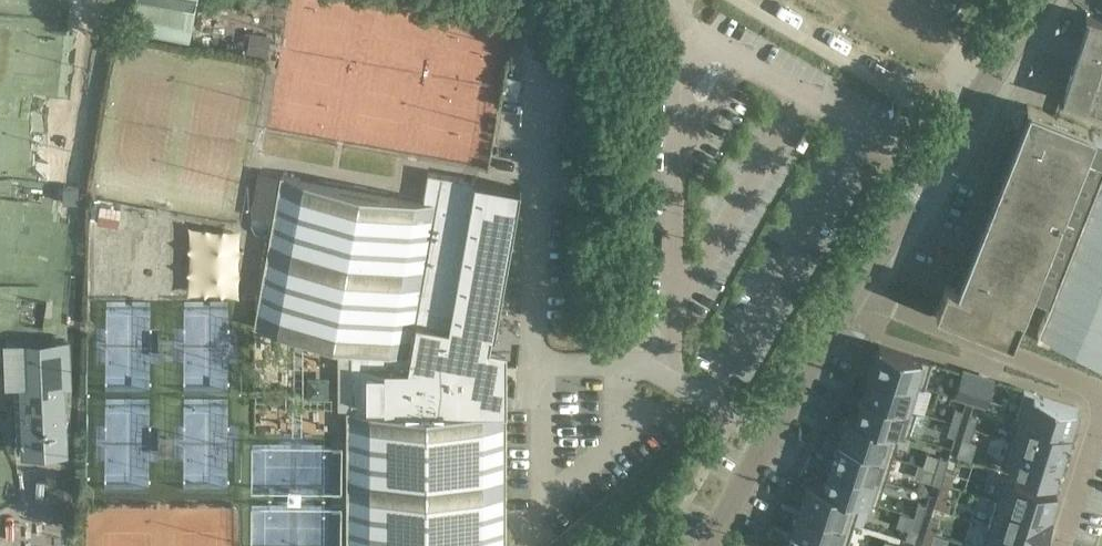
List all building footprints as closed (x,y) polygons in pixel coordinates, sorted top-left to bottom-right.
[(719,0),(715,10),(736,19),(740,9),(719,0)] [(137,2),(132,28),(188,39),(193,13),(137,2)] [(1090,15),(1063,99),(1101,112),(1101,19),(1090,15)] [(788,53),(792,44),(772,32),(767,41),(788,53)] [(521,124),(522,90),(507,89),(505,123),(521,124)] [(194,96),(193,122),(239,123),(239,97),(194,96)] [(1030,105),(958,287),(946,282),(935,308),(1013,339),(1032,290),(1053,299),(1038,336),(1049,341),(1050,338),(1101,359),(1101,134),(1030,105)] [(490,155),(491,126),(271,122),(270,151),(490,155)] [(253,326),(351,343),(351,409),(345,409),(345,423),(345,545),(506,545),(506,423),(506,409),(485,409),(485,381),(485,367),(491,334),(494,335),(520,188),(427,171),(422,199),(279,174),(253,326)] [(78,187),(66,187),(65,201),(77,202),(78,187)] [(23,451),(65,449),(62,382),(69,382),(67,341),(6,343),(7,385),(21,384),(23,451)] [(879,343),(871,368),(919,383),(918,385),(923,387),(932,361),(879,343)] [(871,368),(863,392),(911,407),(918,385),(919,383),(871,368)] [(962,370),(954,395),(967,399),(975,374),(962,370)] [(981,376),(973,401),(986,406),(994,380),(981,376)] [(1024,389),(1016,414),(1069,431),(1077,406),(1024,389)] [(856,417),(855,417),(900,431),(900,432),(908,435),(916,409),(911,407),(863,392),(856,417)] [(955,408),(951,421),(959,423),(963,411),(955,408)] [(970,413),(965,425),(974,428),(978,415),(970,413)] [(847,414),(839,438),(893,454),(900,432),(900,431),(855,417),(856,417),(847,414)] [(1016,414),(1008,439),(1062,455),(1069,431),(1016,414)] [(951,421),(947,433),(955,436),(959,423),(951,421)] [(965,425),(961,438),(970,441),(974,428),(965,425)] [(839,438),(832,462),(885,478),(893,454),(839,438)] [(1008,439),(1000,464),(1054,482),(1062,455),(1008,439)] [(939,456),(935,469),(944,471),(945,469),(948,459),(939,456)] [(824,486),(824,487),(861,498),(861,499),(877,504),(885,478),(832,462),(824,486)] [(935,469),(931,481),(940,484),(941,482),(944,471),(935,469)] [(944,471),(941,482),(949,484),(953,472),(945,469),(944,471)] [(1004,474),(996,498),(1049,515),(1057,490),(1052,488),(1004,474)] [(808,480),(800,505),(854,521),(861,499),(861,498),(824,487),(824,486),(808,480)] [(940,484),(937,494),(945,497),(949,484),(941,482),(940,484)] [(996,498),(988,523),(1041,539),(1049,515),(996,498)] [(918,502),(914,515),(922,517),(926,505),(918,502)] [(800,505),(792,529),(846,545),(854,521),(800,505)] [(914,515),(910,527),(918,530),(922,517),(914,515)] [(929,517),(925,530),(934,532),(938,520),(929,517)] [(981,545),(1039,545),(1041,539),(988,523),(981,545)] [(787,545),(846,545),(792,529),(787,545)] [(925,530),(921,542),(930,545),(934,532),(925,530)]
